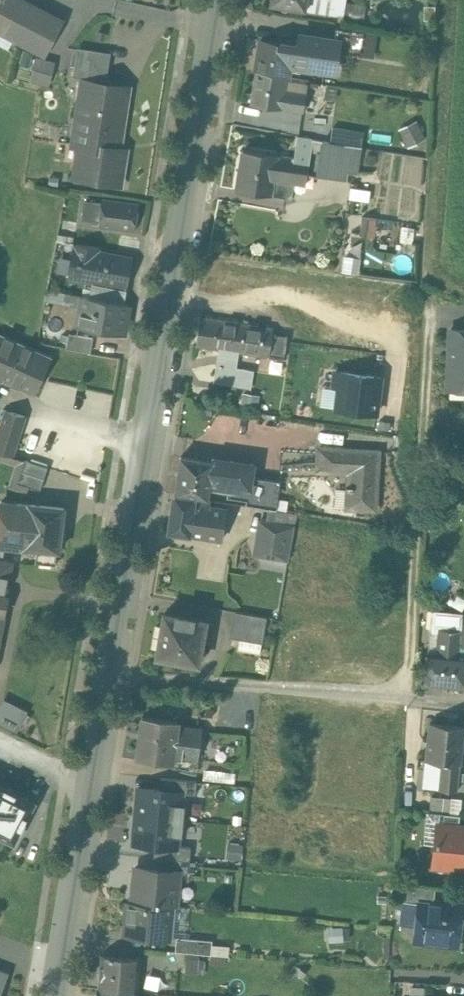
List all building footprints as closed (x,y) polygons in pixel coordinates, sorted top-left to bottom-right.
[(0,4),(0,32),(46,56),(64,22),(22,0),(2,0),(0,4)] [(271,4),(305,10),(306,0),(271,0),(271,4)] [(305,10),(344,16),(347,0),(306,0),(305,10)] [(364,32),(336,27),(334,40),(340,41),(338,52),(360,56),(364,32)] [(334,40),(300,35),(298,46),(293,45),(292,45),(289,64),(290,64),(335,71),(338,52),(332,51),(334,40)] [(293,45),(261,40),(256,72),(287,77),(290,64),(289,64),(292,45),(293,45)] [(106,54),(79,50),(75,76),(102,80),(106,54)] [(34,54),(24,51),(20,65),(29,68),(34,54)] [(36,59),(31,79),(46,83),(52,63),(36,59)] [(287,77),(257,72),(252,105),(282,109),(282,108),(304,111),(306,94),(303,93),(285,91),(286,81),(287,77)] [(285,91),(303,93),(305,83),(286,81),(285,91)] [(76,145),(81,146),(119,151),(127,89),(84,83),(76,145)] [(299,137),(320,141),(321,130),(315,129),(315,126),(301,124),(299,136),(299,137)] [(331,128),(329,142),(338,143),(355,146),(357,132),(331,128)] [(320,141),(299,137),(299,136),(298,136),(295,157),(295,158),(309,160),(311,145),(322,146),(323,141),(320,141)] [(329,142),(323,141),(322,146),(317,175),(332,178),(335,158),(338,143),(329,142)] [(355,146),(338,143),(335,158),(349,159),(347,172),(357,173),(361,147),(355,146)] [(125,152),(119,151),(81,146),(76,177),(121,183),(125,152)] [(295,157),(244,149),(237,190),(292,198),(296,172),(307,174),(309,160),(295,158),(295,157)] [(349,159),(335,158),(332,178),(346,180),(347,172),(349,159)] [(140,204),(103,199),(103,203),(87,201),(86,208),(92,208),(90,221),(100,223),(99,227),(135,232),(140,204)] [(378,219),(363,217),(360,234),(376,236),(378,219)] [(131,260),(98,254),(99,248),(75,244),(69,278),(93,282),(93,280),(126,286),(131,260)] [(129,305),(83,296),(78,327),(124,334),(129,305)] [(238,323),(201,317),(197,346),(234,351),(238,323)] [(274,329),(238,323),(234,351),(269,357),(273,337),(274,329)] [(451,329),(448,389),(450,389),(449,397),(463,398),(463,329),(451,329)] [(93,338),(69,334),(67,349),(90,353),(93,338)] [(0,335),(0,378),(33,394),(50,358),(0,335)] [(287,339),(273,337),(269,357),(284,359),(287,339)] [(220,375),(237,378),(238,370),(239,362),(222,360),(220,375)] [(322,404),(381,413),(387,372),(337,365),(333,386),(325,385),(322,404)] [(252,373),(238,370),(237,378),(220,375),(218,384),(250,389),(252,373)] [(238,409),(262,412),(264,396),(240,394),(238,409)] [(0,429),(0,452),(12,456),(25,416),(6,410),(0,429)] [(379,452),(319,449),(318,472),(349,473),(347,508),(375,510),(379,452)] [(213,462),(182,457),(176,491),(207,495),(209,485),(229,489),(227,497),(246,500),(247,500),(250,477),(211,471),(213,462)] [(48,467),(25,460),(22,471),(45,479),(48,467)] [(45,479),(22,471),(18,482),(41,490),(45,479)] [(280,482),(250,477),(247,500),(246,500),(245,505),(270,509),(276,510),(278,499),(280,482)] [(211,502),(176,496),(170,530),(222,538),(226,510),(210,508),(211,502)] [(278,499),(276,510),(287,512),(289,501),(278,499)] [(1,501),(0,511),(0,545),(5,545),(38,548),(37,562),(56,564),(57,550),(58,550),(62,508),(1,501)] [(287,512),(276,510),(270,509),(269,521),(294,525),(296,525),(298,513),(287,512)] [(269,521),(263,520),(257,556),(288,561),(294,525),(269,521)] [(8,596),(4,595),(11,563),(3,562),(0,561),(0,634),(8,596)] [(266,618),(237,612),(232,638),(261,643),(266,618)] [(191,615),(178,613),(178,616),(165,614),(163,624),(162,624),(161,628),(159,628),(156,644),(160,645),(158,659),(197,665),(200,648),(202,649),(205,629),(203,628),(204,621),(191,619),(191,615)] [(439,629),(437,652),(427,652),(424,684),(463,688),(463,655),(459,655),(460,645),(463,646),(463,631),(460,630),(439,629)] [(0,709),(0,720),(20,729),(30,708),(6,697),(0,709)] [(178,721),(144,716),(138,758),(173,762),(174,756),(178,724),(178,721)] [(463,725),(428,722),(425,761),(441,762),(458,763),(460,763),(463,725)] [(203,727),(178,724),(174,756),(199,759),(203,727)] [(458,763),(441,762),(439,789),(456,790),(458,763)] [(14,841),(21,827),(22,828),(28,817),(26,816),(33,802),(0,785),(0,834),(14,841)] [(139,786),(136,814),(182,819),(185,790),(139,786)] [(451,799),(432,797),(430,812),(449,814),(451,799)] [(136,814),(133,843),(179,848),(182,819),(136,814)] [(460,815),(445,814),(443,825),(459,827),(460,815)] [(437,825),(433,865),(463,868),(463,828),(459,827),(443,825),(437,825)] [(189,861),(161,858),(159,870),(179,872),(179,873),(188,873),(189,861)] [(159,870),(135,868),(132,901),(172,905),(176,905),(179,873),(179,872),(159,870)] [(436,887),(400,883),(398,900),(419,902),(419,901),(434,902),(436,887)] [(132,901),(128,901),(126,928),(138,930),(138,935),(169,938),(172,905),(132,901)] [(434,902),(419,901),(419,902),(414,940),(458,945),(463,905),(434,902)] [(213,940),(177,937),(176,951),(180,951),(211,954),(213,940)] [(178,974),(180,951),(176,951),(164,950),(162,973),(178,974)] [(296,953),(281,952),(281,961),(295,963),(296,953)] [(306,954),(296,953),(295,963),(305,963),(306,954)] [(140,959),(102,956),(99,988),(137,991),(140,959)] [(200,958),(187,957),(186,974),(199,975),(200,958)] [(160,982),(147,981),(146,991),(159,993),(160,982)] [(99,988),(99,995),(137,995),(137,991),(99,988)]
